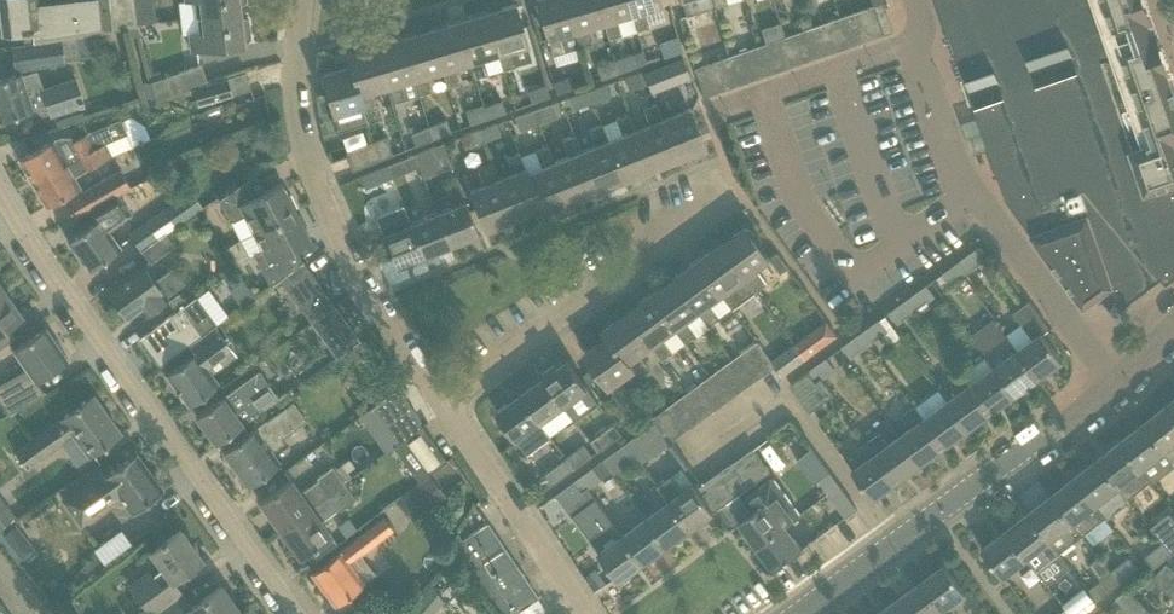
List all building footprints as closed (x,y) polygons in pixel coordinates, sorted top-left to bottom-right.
[(0,33),(22,30),(24,44),(33,43),(74,37),(138,27),(137,24),(134,0),(0,0),(0,31),(0,33)] [(137,24),(155,22),(152,0),(134,0),(137,24)] [(185,2),(200,0),(202,16),(240,11),(239,4),(242,3),(246,1),(245,0),(185,0),(185,2)] [(553,55),(583,46),(569,0),(537,0),(553,55)] [(599,0),(569,0),(583,46),(594,42),(590,27),(604,23),(609,38),(610,38),(599,0)] [(629,0),(599,0),(610,38),(621,34),(617,19),(632,14),(637,30),(638,30),(629,0)] [(663,6),(661,0),(629,0),(638,30),(650,26),(645,11),(663,6)] [(687,15),(701,11),(697,0),(683,0),(687,15)] [(966,79),(970,78),(973,88),(976,97),(977,100),(973,101),(974,102),(979,117),(990,149),(1007,199),(1084,305),(1100,294),(1115,312),(1162,277),(1167,283),(1173,277),(1173,140),(1173,139),(1173,138),(1173,89),(1170,77),(1168,72),(1159,45),(1157,40),(1157,38),(1153,40),(1149,28),(1144,16),(1148,15),(1148,13),(1146,9),(1143,0),(938,0),(966,79)] [(873,5),(883,34),(893,31),(882,2),(873,5)] [(515,4),(486,12),(498,54),(499,54),(504,70),(516,66),(512,50),(527,45),(515,4)] [(883,34),(873,5),(872,5),(854,12),(865,41),(883,34)] [(240,11),(202,16),(203,31),(189,33),(191,51),(215,48),(215,53),(228,52),(228,47),(244,45),(244,41),(247,40),(250,38),(248,20),(245,18),(241,19),(240,11)] [(486,12),(458,21),(470,62),(471,62),(476,78),(488,74),(483,58),(498,54),(486,12)] [(865,41),(854,12),(840,17),(850,46),(865,41)] [(840,17),(822,23),(833,52),(850,46),(840,17)] [(458,21),(430,29),(442,70),(447,86),(460,82),(455,67),(470,62),(458,21)] [(822,23),(808,28),(818,57),(833,52),(822,23)] [(818,57),(808,28),(790,34),(801,63),(818,57)] [(430,29),(403,37),(415,78),(420,94),(433,90),(428,74),(442,70),(430,29)] [(790,34),(776,39),(786,68),(801,63),(790,34)] [(24,44),(21,44),(10,46),(14,69),(77,59),(74,37),(33,43),(24,44)] [(415,78),(403,37),(375,45),(387,86),(392,103),(405,99),(400,83),(415,78)] [(682,50),(678,38),(658,45),(663,57),(682,50)] [(786,68),(776,39),(758,45),(769,74),(786,68)] [(375,45),(348,53),(363,106),(365,111),(377,107),(372,91),(387,86),(375,45)] [(769,74),(758,45),(741,51),(751,80),(769,74)] [(741,51),(726,56),(736,85),(751,80),(741,51)] [(350,65),(322,73),(339,130),(352,126),(368,122),(365,111),(363,106),(348,53),(346,54),(350,65)] [(632,54),(616,60),(620,72),(636,66),(632,54)] [(661,64),(643,71),(647,83),(651,92),(691,77),(683,56),(661,64)] [(736,85),(726,56),(709,62),(719,91),(736,85)] [(620,72),(616,60),(597,66),(601,78),(620,72)] [(719,91),(709,62),(694,68),(704,96),(719,91)] [(150,81),(154,100),(207,83),(201,64),(150,81)] [(647,83),(643,71),(624,78),(629,90),(647,83)] [(19,72),(0,79),(0,119),(46,104),(50,116),(84,104),(75,79),(27,95),(19,72)] [(557,95),(576,88),(571,75),(553,82),(557,95)] [(228,78),(193,88),(197,104),(233,94),(228,78)] [(532,103),(550,97),(546,84),(528,91),(532,103)] [(589,90),(593,102),(610,96),(606,84),(589,90)] [(593,102),(589,90),(570,97),(574,109),(593,102)] [(502,100),(484,106),(488,118),(506,112),(502,100)] [(534,110),(538,121),(555,115),(551,103),(534,110)] [(649,124),(634,130),(649,169),(676,158),(660,119),(654,103),(642,107),(649,124)] [(488,118),(484,106),(466,112),(470,124),(488,118)] [(675,113),(660,119),(676,158),(704,147),(688,108),(675,113)] [(538,121),(534,110),(514,117),(518,129),(538,121)] [(622,135),(607,141),(622,180),(649,169),(634,130),(627,114),(615,118),(622,135)] [(56,137),(43,145),(18,159),(32,182),(125,134),(131,146),(149,138),(144,125),(131,116),(121,120),(120,118),(85,134),(72,141),(70,136),(56,137)] [(429,127),(433,139),(451,132),(446,120),(429,127)] [(495,123),(479,129),(483,141),(500,134),(495,123)] [(622,180),(607,141),(600,124),(588,129),(595,146),(580,152),(596,190),(622,180)] [(433,139),(429,127),(411,134),(416,145),(433,139)] [(483,141),(479,129),(460,136),(464,148),(483,141)] [(125,134),(32,182),(45,206),(63,196),(66,200),(64,201),(75,219),(88,211),(118,193),(130,186),(119,168),(81,191),(79,187),(81,186),(74,176),(112,154),(131,146),(125,134)] [(596,190),(580,152),(573,135),(561,140),(568,157),(554,162),(569,201),(596,190)] [(392,154),(385,136),(374,141),(381,159),(392,154)] [(381,159),(374,141),(345,152),(352,170),(381,159)] [(442,143),(435,145),(414,154),(419,166),(423,178),(452,167),(442,143)] [(569,201),(554,162),(547,147),(535,152),(541,168),(527,173),(542,211),(569,201)] [(542,211),(527,173),(519,152),(506,156),(513,172),(498,178),(514,218),(540,208),(541,212),(542,211)] [(414,154),(386,165),(391,177),(419,166),(414,154)] [(514,218),(498,178),(497,178),(491,163),(480,167),(486,183),(470,189),(486,229),(514,218)] [(386,165),(359,176),(364,187),(391,177),(386,165)] [(141,199),(158,193),(153,179),(136,185),(141,199)] [(288,194),(281,182),(257,195),(248,179),(219,199),(229,219),(234,221),(244,215),(253,232),(296,211),(295,208),(296,207),(290,193),(288,194)] [(189,191),(128,233),(140,251),(141,251),(166,233),(202,209),(189,191)] [(94,220),(67,240),(89,270),(107,256),(121,247),(109,231),(132,213),(118,193),(88,211),(94,220)] [(478,233),(465,200),(437,211),(450,244),(478,233)] [(423,256),(409,222),(404,209),(377,219),(396,266),(423,256)] [(296,211),(253,232),(262,250),(254,254),(270,285),(279,279),(295,268),(286,252),(311,239),(304,227),(306,226),(299,212),(298,213),(296,211)] [(450,244),(437,211),(409,222),(423,256),(450,244)] [(767,283),(757,269),(769,260),(771,259),(770,258),(746,225),(721,243),(727,250),(756,291),(767,283)] [(166,233),(141,251),(150,263),(175,245),(166,233)] [(727,250),(721,243),(698,260),(723,294),(733,308),(744,300),(756,291),(727,250)] [(979,247),(961,260),(969,271),(986,258),(979,247)] [(771,259),(769,260),(780,274),(789,268),(777,253),(770,258),(771,259)] [(723,294),(698,260),(675,277),(699,311),(709,325),(720,317),(710,303),(723,294)] [(969,271),(961,260),(942,274),(950,284),(964,274),(969,271)] [(295,268),(279,279),(310,321),(334,304),(303,262),(295,268)] [(141,265),(108,289),(121,307),(124,305),(130,313),(143,304),(147,310),(164,298),(184,283),(173,268),(154,282),(141,265)] [(675,277),(652,294),(676,328),(686,342),(697,335),(687,321),(699,311),(675,277)] [(934,295),(927,285),(908,299),(916,309),(934,295)] [(0,286),(0,329),(21,315),(0,286)] [(175,312),(139,338),(159,365),(188,344),(201,335),(216,323),(227,315),(208,288),(197,297),(196,296),(186,303),(179,293),(168,300),(176,311),(175,312)] [(652,294),(628,311),(663,358),(673,351),(663,337),(676,328),(652,294)] [(916,309),(908,299),(889,312),(897,323),(916,309)] [(1018,349),(1039,378),(1062,361),(1042,334),(1049,328),(1029,301),(1015,311),(1034,337),(1018,349)] [(334,304),(310,321),(336,357),(360,340),(334,304)] [(663,358),(628,311),(605,328),(640,376),(650,369),(639,354),(651,346),(661,360),(663,358)] [(887,330),(879,319),(861,333),(869,343),(887,330)] [(194,353),(166,373),(175,386),(179,392),(189,405),(217,384),(210,374),(205,367),(230,348),(214,325),(201,335),(188,345),(194,353)] [(829,326),(814,337),(821,347),(837,336),(829,326)] [(0,386),(0,401),(9,414),(45,393),(37,381),(68,359),(45,327),(14,350),(28,370),(0,386)] [(640,376),(605,328),(604,328),(610,337),(597,346),(597,345),(585,353),(620,401),(631,392),(621,379),(634,370),(639,376),(640,376)] [(869,343),(861,333),(842,347),(850,357),(869,343)] [(1039,378),(1018,349),(1009,337),(985,355),(994,366),(1015,395),(1039,378)] [(758,341),(742,353),(760,378),(776,366),(758,341)] [(760,378),(742,353),(727,364),(745,389),(760,378)] [(813,368),(822,379),(835,369),(827,357),(813,368)] [(567,360),(557,367),(555,364),(542,374),(544,377),(543,378),(564,406),(576,397),(586,412),(599,403),(567,360)] [(745,389),(727,364),(712,375),(729,400),(745,389)] [(960,370),(959,371),(990,413),(1015,395),(994,366),(970,384),(960,370)] [(822,379),(813,368),(790,385),(809,412),(833,395),(822,379)] [(221,397),(197,415),(216,442),(219,440),(241,424),(258,412),(257,411),(248,398),(268,384),(259,370),(251,376),(221,397)] [(591,370),(583,376),(590,384),(598,378),(591,370)] [(958,393),(946,401),(967,430),(990,413),(959,371),(948,379),(958,393)] [(729,400),(712,375),(696,386),(714,411),(729,400)] [(543,378),(520,395),(540,423),(564,406),(543,378)] [(714,411),(696,386),(684,395),(702,420),(714,411)] [(398,387),(371,407),(394,439),(418,422),(420,420),(399,388),(398,387)] [(50,428),(30,442),(15,453),(26,468),(56,446),(73,434),(90,456),(121,433),(93,395),(71,411),(61,418),(61,419),(50,428)] [(551,437),(540,423),(520,395),(496,412),(517,441),(518,440),(528,454),(551,437)] [(702,420),(684,395),(669,406),(687,431),(702,420)] [(1165,405),(1173,416),(1173,398),(1165,405)] [(946,401),(924,418),(944,447),(967,430),(946,401)] [(241,424),(219,440),(225,449),(222,451),(232,464),(238,472),(248,486),(279,462),(272,452),(285,443),(282,439),(307,421),(293,402),(267,421),(266,419),(247,432),(241,424)] [(910,428),(900,435),(921,464),(944,447),(924,418),(915,405),(901,415),(910,428)] [(1142,423),(1164,451),(1173,462),(1173,416),(1165,405),(1142,423)] [(669,406),(653,417),(656,421),(671,442),(687,431),(669,406)] [(638,435),(627,443),(636,455),(636,454),(643,463),(671,442),(656,421),(638,435)] [(1164,451),(1142,423),(1119,441),(1141,469),(1142,469),(1164,451)] [(421,425),(402,440),(393,446),(419,480),(427,475),(447,461),(421,425)] [(598,452),(621,435),(614,425),(590,442),(598,452)] [(880,433),(869,441),(898,481),(921,464),(900,435),(888,444),(880,433)] [(856,451),(864,462),(852,470),(873,499),(898,481),(869,441),(856,451)] [(1141,469),(1119,441),(1096,459),(1119,487),(1127,498),(1150,480),(1142,469),(1141,469)] [(636,455),(627,443),(615,452),(623,464),(636,455)] [(566,459),(574,469),(593,456),(585,445),(567,458),(566,459)] [(769,471),(752,447),(730,463),(748,487),(769,471)] [(136,452),(105,475),(97,465),(61,488),(67,496),(65,497),(84,523),(120,497),(131,513),(163,489),(136,452)] [(574,469),(566,459),(543,476),(550,486),(574,469)] [(1096,459),(1073,477),(1096,505),(1106,518),(1107,519),(1130,501),(1127,498),(1119,487),(1096,459)] [(612,473),(603,461),(574,482),(581,491),(587,487),(588,489),(612,473)] [(748,487),(730,463),(716,474),(733,497),(739,493),(748,487)] [(299,493),(290,479),(260,501),(280,529),(344,483),(343,481),(350,476),(341,464),(334,470),(332,466),(316,477),(318,480),(299,493)] [(844,491),(830,472),(820,480),(833,498),(844,491)] [(716,474),(701,484),(719,508),(720,507),(733,497),(716,474)] [(427,475),(419,480),(420,481),(395,500),(413,521),(444,495),(427,475)] [(671,476),(658,486),(690,530),(714,512),(719,508),(701,484),(696,488),(693,483),(681,492),(671,476)] [(1073,477),(1051,494),(1083,536),(1086,534),(1094,545),(1114,529),(1105,518),(1106,518),(1096,505),(1073,477)] [(733,497),(720,507),(733,526),(739,522),(757,545),(786,524),(786,525),(801,514),(800,514),(774,478),(744,500),(739,493),(733,497)] [(581,491),(574,482),(555,495),(564,506),(573,499),(580,509),(584,506),(611,543),(598,552),(619,581),(642,564),(621,535),(588,489),(587,487),(581,491)] [(355,499),(344,483),(280,529),(301,557),(331,535),(320,521),(338,507),(340,510),(355,499)] [(668,501),(645,518),(666,547),(690,530),(658,486),(668,501)] [(844,491),(833,498),(846,517),(857,509),(844,491)] [(1051,494),(1028,512),(1050,541),(1060,554),(1083,536),(1051,494)] [(10,520),(15,517),(0,497),(0,528),(10,520)] [(1028,512),(1005,530),(1027,559),(1037,572),(1047,585),(1071,567),(1060,554),(1050,541),(1028,512)] [(1151,528),(1163,543),(1171,553),(1173,551),(1173,518),(1170,513),(1151,528)] [(645,518),(621,535),(642,564),(666,547),(645,518)] [(384,519),(312,573),(335,604),(363,582),(348,562),(359,554),(392,530),(384,519)] [(462,539),(476,560),(466,566),(496,605),(503,600),(512,613),(543,613),(544,609),(537,598),(515,564),(487,522),(462,539)] [(2,534),(22,558),(34,548),(15,523),(2,534)] [(786,524),(757,545),(774,569),(803,548),(786,525),(786,524)] [(96,545),(104,560),(133,543),(125,529),(96,545)] [(153,574),(149,569),(128,584),(151,613),(158,613),(184,595),(174,580),(202,560),(180,530),(151,551),(171,578),(162,586),(153,574)] [(1027,559),(1005,530),(981,549),(1003,577),(1027,559)] [(1171,553),(1163,543),(1145,557),(1153,567),(1171,553)] [(100,554),(83,565),(89,574),(106,562),(100,554)] [(1120,582),(1112,573),(1099,557),(1088,566),(1101,581),(1089,591),(1097,601),(1120,582)] [(1130,558),(1112,573),(1120,582),(1138,568),(1130,558)] [(944,564),(920,581),(941,610),(965,592),(944,564)] [(1166,564),(1154,576),(1173,595),(1173,571),(1166,564)] [(920,581),(896,598),(908,613),(936,613),(941,610),(920,581)] [(431,585),(406,613),(431,613),(442,600),(431,585)] [(240,613),(220,586),(192,606),(184,595),(158,613),(239,613),(240,613)] [(1115,598),(1131,613),(1152,613),(1125,588),(1115,598)] [(1078,599),(1066,609),(1070,613),(1080,613),(1086,609),(1097,601),(1089,591),(1078,599)] [(875,613),(908,613),(896,598),(875,613)]
